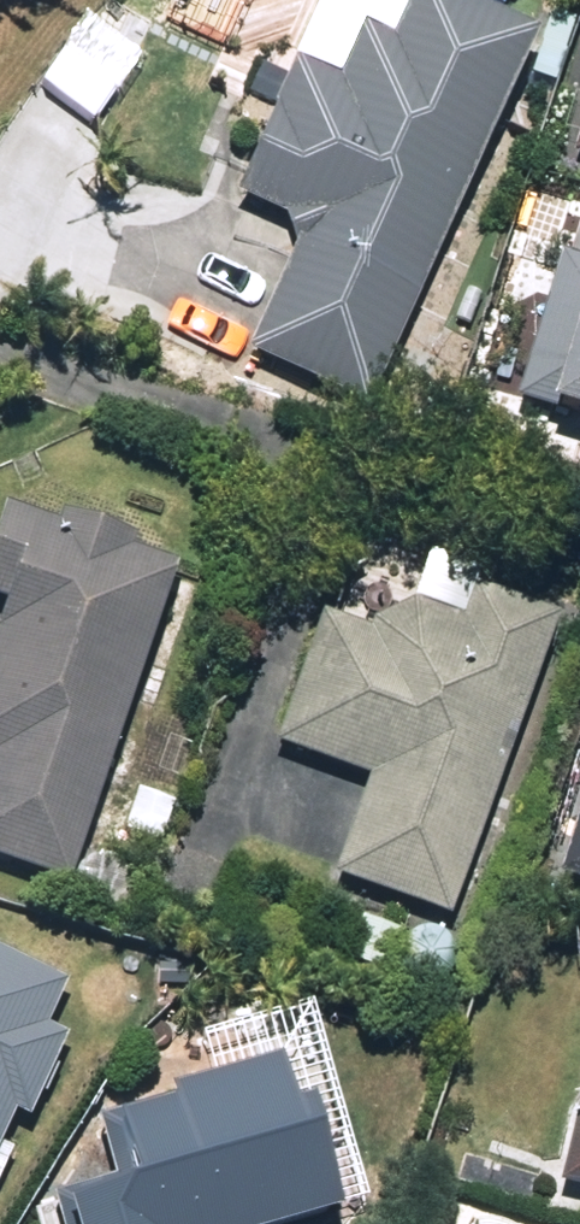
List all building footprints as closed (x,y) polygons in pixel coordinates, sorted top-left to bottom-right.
[(537,50),(431,0),(420,0),(395,54),(363,37),(339,90),(299,72),(239,201),(286,223),(278,237),(302,248),(252,356),(371,412),(537,50)] [(564,261),(518,406),(556,418),(555,423),(579,431),(579,266),(564,261)] [(178,574),(131,557),(134,548),(66,525),(63,536),(6,517),(0,534),(0,608),(10,611),(0,641),(0,864),(69,889),(178,574)] [(451,922),(561,626),(478,596),(466,630),(416,613),(379,630),(374,642),(326,623),(279,751),(373,787),(339,880),(451,922)] [(141,792),(126,837),(161,848),(176,806),(141,792)] [(561,880),(579,886),(579,821),(561,880)] [(366,918),(348,964),(386,979),(405,935),(366,918)] [(20,1096),(31,1102),(69,1020),(51,1012),(70,971),(0,939),(0,1139),(20,1096)] [(305,1127),(291,1131),(280,1093),(181,1121),(178,1112),(102,1134),(118,1193),(71,1206),(76,1223),(332,1223),(305,1127)] [(560,1206),(579,1212),(579,1124),(560,1206)]
